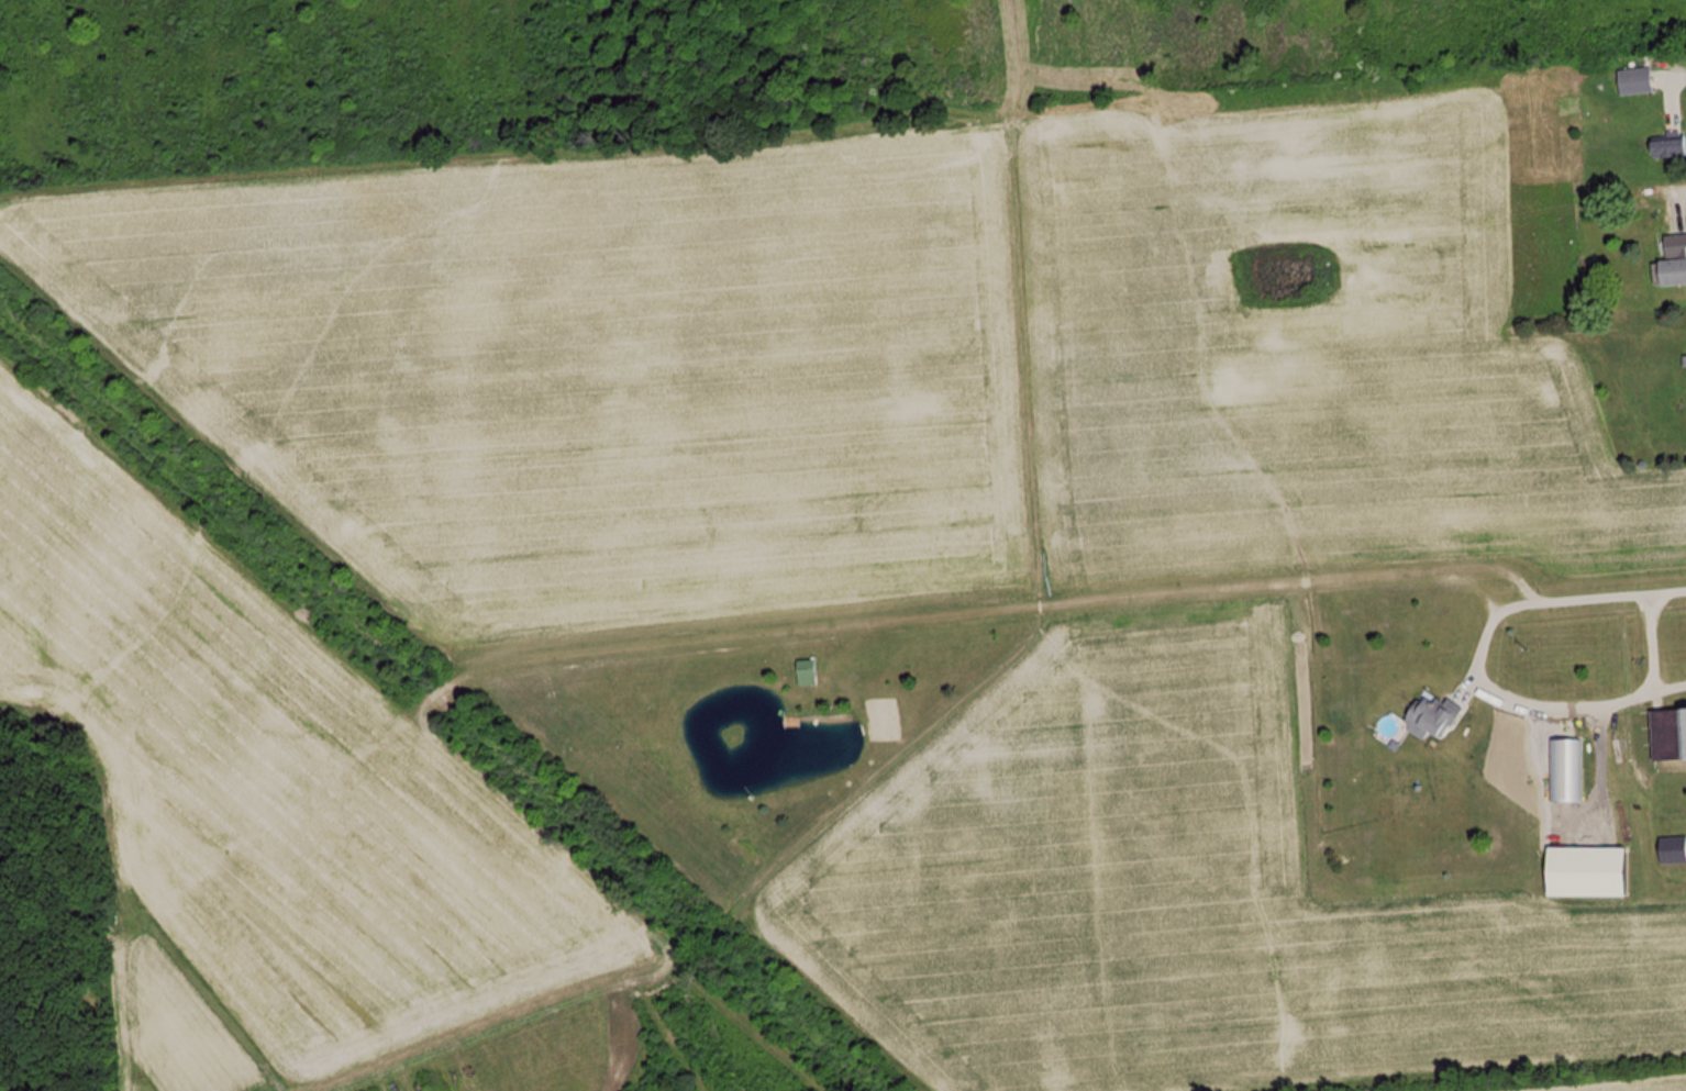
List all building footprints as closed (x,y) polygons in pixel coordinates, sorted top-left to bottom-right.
[(1652,70),(1618,70),(1618,95),(1652,94),(1652,70)] [(1648,140),(1650,160),(1685,156),(1685,147),(1685,137),(1648,140)] [(1678,239),(1678,260),(1656,260),(1657,286),(1685,285),(1685,238),(1678,239)] [(817,660),(797,660),(797,686),(817,686),(817,660)] [(1438,747),(1460,710),(1425,689),(1403,725),(1438,747)] [(1652,762),(1685,762),(1685,710),(1651,711),(1652,762)] [(1582,740),(1551,740),(1551,803),(1582,803),(1582,740)] [(1658,838),(1658,864),(1685,864),(1685,838),(1658,838)]
